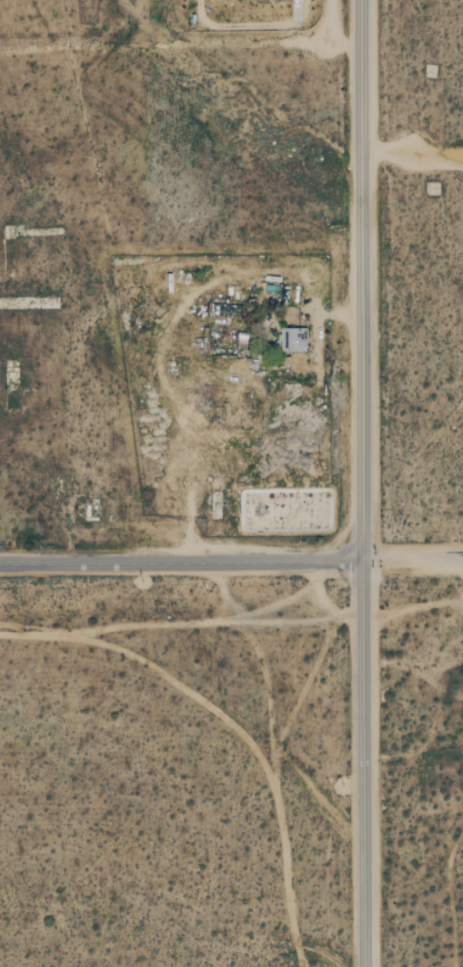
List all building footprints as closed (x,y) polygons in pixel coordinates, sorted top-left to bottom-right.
[(307,352),(306,328),(281,329),(281,352),(307,352)]
